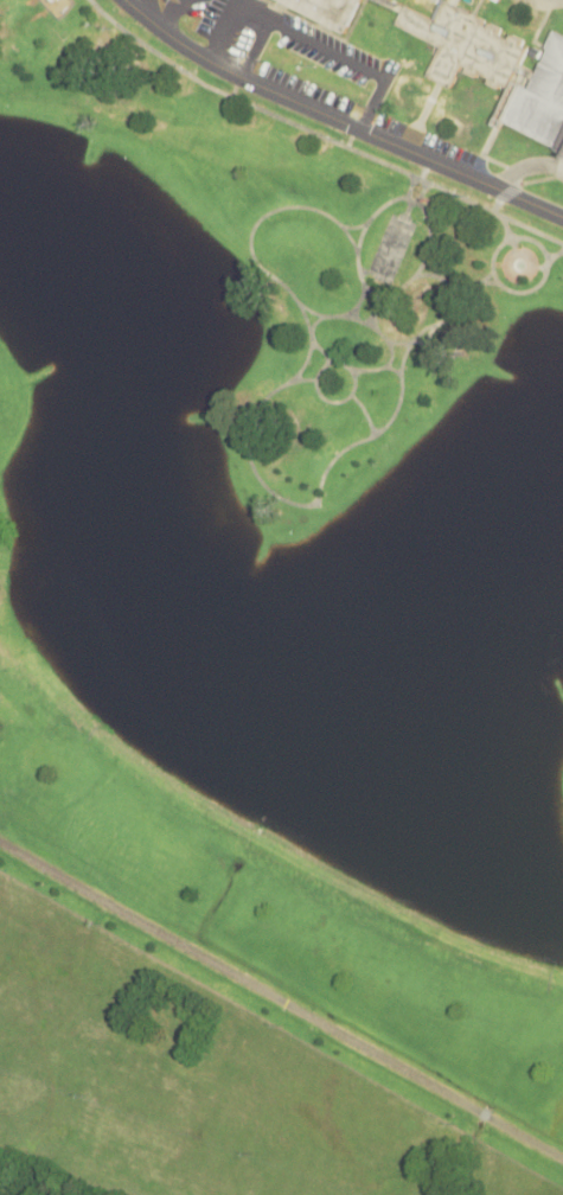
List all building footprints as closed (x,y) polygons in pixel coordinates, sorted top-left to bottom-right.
[(350,32),(363,0),(272,0),(350,32)] [(562,148),(562,32),(555,27),(545,49),(546,50),(530,90),(520,84),(507,116),(562,148)]
